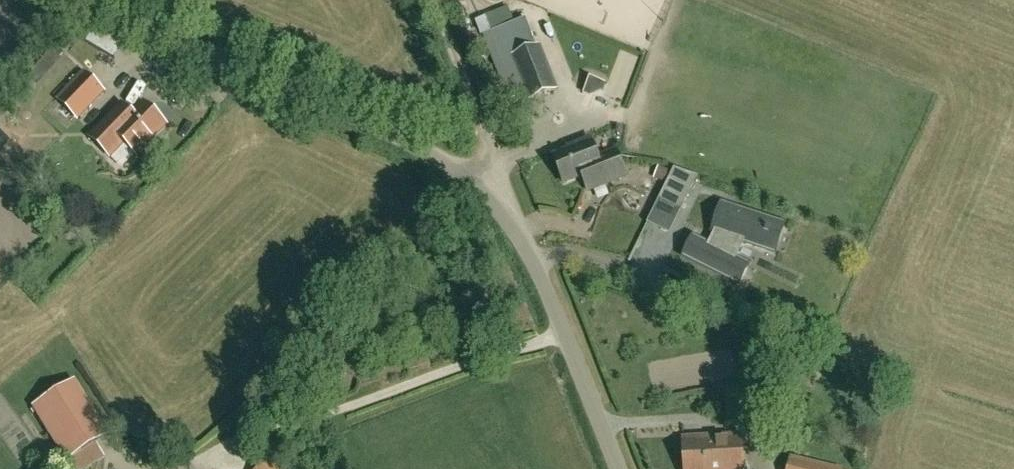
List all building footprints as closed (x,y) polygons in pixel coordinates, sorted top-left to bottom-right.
[(88,50),(96,34),(73,23),(65,40),(88,50)] [(513,58),(530,100),(555,90),(537,48),(513,58)] [(108,92),(88,73),(63,99),(82,118),(108,92)] [(583,93),(590,96),(603,90),(605,83),(589,76),(583,93)] [(137,156),(166,126),(144,104),(133,116),(122,105),(90,138),(109,157),(123,143),(137,156)] [(6,153),(16,143),(3,130),(0,132),(0,148),(6,153)] [(601,167),(599,162),(590,140),(575,147),(575,149),(554,158),(565,184),(583,177),(582,175),(601,167)] [(582,175),(583,177),(588,191),(626,176),(616,152),(615,152),(616,156),(599,162),(601,167),(582,175)] [(675,169),(659,201),(681,211),(698,178),(675,169)] [(695,237),(687,255),(739,280),(748,261),(739,256),(746,243),(777,253),(786,223),(723,203),(715,230),(716,230),(710,244),(695,237)] [(72,468),(113,443),(79,389),(35,412),(72,468)] [(740,437),(685,440),(686,468),(742,468),(740,437)] [(791,458),(788,468),(837,468),(791,458)]
